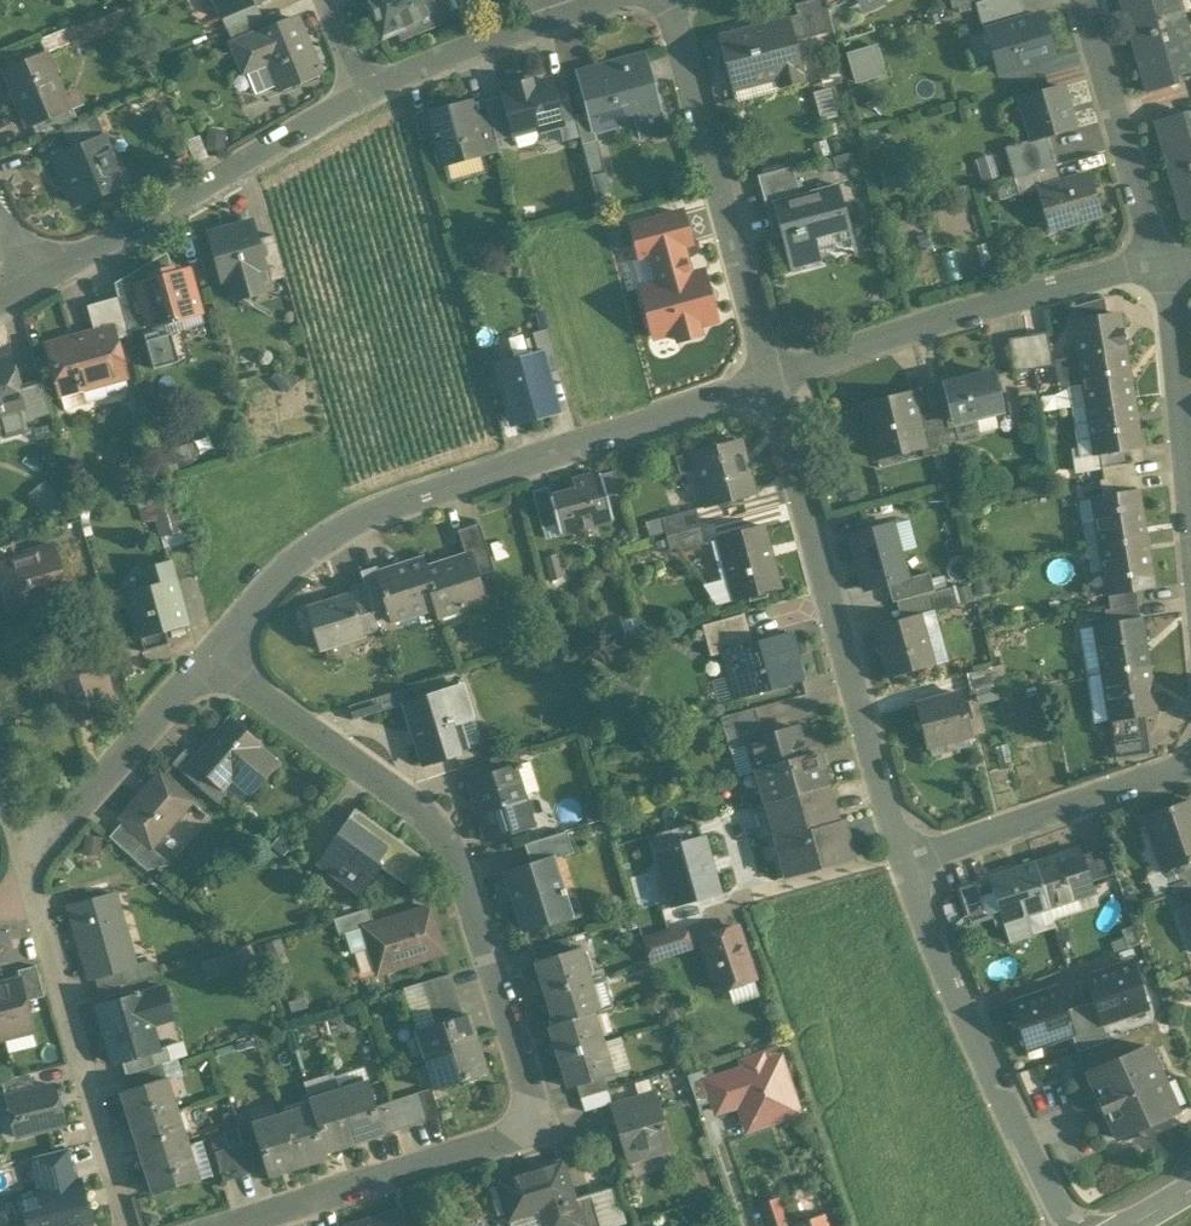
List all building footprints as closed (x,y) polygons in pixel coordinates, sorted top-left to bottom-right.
[(223,18),(256,4),(267,0),(215,0),(223,18)] [(383,37),(401,30),(393,12),(415,3),(424,26),(447,17),(441,0),(367,0),(383,37)] [(794,4),(797,17),(803,39),(833,32),(825,0),(811,0),(794,4)] [(952,9),(983,0),(949,0),(952,9)] [(1128,26),(1130,25),(1134,39),(1185,25),(1178,0),(1121,0),(1128,26)] [(256,4),(223,18),(228,32),(262,18),(262,17),(256,4)] [(1037,8),(981,24),(993,69),(1051,52),(1037,8)] [(75,44),(119,25),(112,11),(69,30),(75,44)] [(262,17),(262,18),(228,32),(234,45),(280,26),(274,12),(262,17)] [(788,17),(764,23),(765,26),(721,38),(720,34),(718,35),(735,99),(737,99),(733,84),(774,74),(778,88),(805,81),(794,41),(803,39),(797,17),(789,20),(788,17)] [(280,26),(234,45),(245,71),(246,71),(256,94),(279,85),(280,86),(318,70),(297,19),(280,26)] [(1134,39),(1138,53),(1136,53),(1147,92),(1169,86),(1167,78),(1190,72),(1190,45),(1185,25),(1134,39)] [(67,29),(40,40),(46,54),(73,43),(67,29)] [(845,50),(854,82),(887,74),(878,42),(845,50)] [(46,54),(5,71),(28,127),(69,110),(46,54)] [(644,55),(577,73),(588,112),(590,118),(616,111),(621,129),(637,125),(635,121),(641,119),(645,135),(664,130),(644,55)] [(550,81),(531,86),(530,81),(511,86),(512,91),(502,94),(503,96),(513,136),(514,137),(516,142),(537,137),(537,136),(536,131),(561,124),(550,81)] [(830,86),(812,91),(820,118),(838,113),(830,86)] [(1062,87),(1020,98),(1032,140),(1047,136),(1074,128),(1062,87)] [(503,96),(485,101),(491,120),(496,140),(513,136),(503,96)] [(471,102),(428,114),(442,165),(484,154),(476,125),(471,102)] [(588,112),(574,116),(582,144),(596,140),(590,118),(588,112)] [(1179,122),(1177,114),(1155,120),(1166,160),(1168,159),(1171,173),(1190,167),(1190,119),(1179,122)] [(97,116),(63,130),(72,151),(105,137),(97,116)] [(491,120),(476,125),(484,154),(499,149),(496,140),(491,120)] [(1032,140),(1005,148),(1013,178),(1055,166),(1047,136),(1032,140)] [(72,151),(57,158),(76,204),(125,183),(106,137),(72,151)] [(596,140),(582,144),(591,177),(606,173),(597,140),(596,140)] [(792,166),(757,176),(758,177),(762,176),(769,202),(799,195),(792,166)] [(1055,166),(1013,178),(1019,196),(1038,190),(1038,188),(1060,182),(1055,166)] [(1171,173),(1175,186),(1173,187),(1184,226),(1190,224),(1190,167),(1171,173)] [(606,173),(591,177),(598,204),(613,200),(606,173)] [(1060,182),(1038,188),(1038,190),(1045,212),(1055,209),(1061,227),(1099,216),(1087,174),(1060,182)] [(769,202),(765,203),(765,205),(773,203),(791,272),(822,264),(813,230),(826,226),(827,230),(849,224),(838,185),(799,195),(769,202)] [(682,213),(631,227),(639,256),(651,253),(681,245),(690,242),(682,213)] [(252,222),(209,235),(222,282),(230,279),(236,300),(262,293),(260,285),(268,283),(264,270),(265,269),(257,240),(252,222)] [(273,235),(257,240),(265,269),(264,270),(268,283),(285,278),(273,235)] [(690,276),(681,245),(651,253),(659,284),(640,289),(653,337),(675,331),(678,341),(700,335),(697,325),(716,320),(703,272),(690,276)] [(173,268),(156,273),(154,263),(133,275),(136,286),(148,327),(152,326),(154,333),(144,336),(154,370),(179,362),(171,334),(168,335),(164,323),(168,322),(169,325),(182,322),(181,318),(201,313),(189,271),(175,275),(173,268)] [(148,327),(136,286),(116,291),(118,298),(128,333),(148,327)] [(118,298),(88,306),(96,334),(113,330),(116,340),(129,336),(128,333),(118,298)] [(1103,298),(1073,307),(1075,320),(1106,315),(1103,298)] [(1075,320),(1073,321),(1078,357),(1124,349),(1118,314),(1106,315),(1075,320)] [(548,329),(532,333),(538,354),(539,354),(545,375),(559,371),(548,329)] [(96,334),(75,340),(74,338),(47,346),(65,411),(87,405),(83,390),(126,378),(116,340),(113,330),(96,334)] [(1047,332),(1028,336),(1033,369),(1052,366),(1047,332)] [(1028,336),(1009,339),(1014,372),(1033,369),(1028,336)] [(1078,357),(1056,360),(1060,384),(1082,381),(1087,406),(1132,398),(1124,349),(1078,357)] [(538,354),(498,365),(514,423),(555,412),(545,375),(539,354),(538,354)] [(0,361),(0,415),(21,409),(23,409),(18,390),(9,359),(0,361)] [(992,373),(965,380),(965,379),(943,384),(948,408),(952,422),(1002,410),(994,372),(992,372),(992,373)] [(43,384),(18,390),(23,409),(21,409),(25,422),(51,414),(43,384)] [(910,392),(864,404),(877,459),(922,448),(920,442),(922,442),(915,415),(910,392)] [(1132,398),(1087,406),(1094,455),(1100,454),(1140,447),(1132,398)] [(932,412),(940,445),(956,441),(952,422),(948,408),(932,412)] [(932,412),(915,415),(922,442),(920,442),(922,448),(924,457),(942,452),(940,445),(932,412)] [(739,440),(691,453),(706,507),(754,494),(739,440)] [(1140,447),(1100,454),(1104,480),(1105,482),(1134,477),(1132,463),(1142,461),(1140,447)] [(621,496),(614,470),(600,474),(607,499),(621,496)] [(600,474),(573,481),(575,491),(550,499),(553,511),(556,522),(560,534),(613,519),(607,499),(600,474)] [(1134,477),(1105,482),(1104,480),(1101,481),(1103,495),(1136,490),(1134,477)] [(48,479),(30,491),(43,512),(61,501),(48,479)] [(547,490),(534,494),(540,515),(553,511),(550,499),(547,490)] [(1103,495),(1092,497),(1096,521),(1100,546),(1145,539),(1137,490),(1136,490),(1103,495)] [(696,508),(661,518),(666,537),(701,527),(696,508)] [(553,511),(540,515),(543,526),(556,522),(553,511)] [(1100,546),(1096,521),(1081,523),(1086,548),(1100,546)] [(476,523),(461,528),(469,554),(469,556),(485,551),(476,523)] [(762,525),(718,537),(735,601),(779,589),(762,525)] [(852,536),(866,590),(908,578),(893,525),(852,536)] [(701,527),(666,537),(671,554),(705,544),(701,527)] [(1145,539),(1100,546),(1103,568),(1108,595),(1135,591),(1153,588),(1145,539)] [(0,545),(0,561),(17,556),(13,542),(0,545)] [(188,544),(165,550),(168,562),(174,583),(176,582),(197,576),(188,544)] [(0,561),(0,585),(8,613),(68,595),(53,545),(17,556),(0,561)] [(1100,546),(1086,548),(1089,570),(1103,568),(1100,546)] [(469,554),(451,560),(452,563),(426,572),(426,573),(436,607),(439,616),(484,601),(473,568),(489,563),(485,551),(469,556),(469,554)] [(406,569),(378,577),(383,595),(368,600),(372,612),(387,607),(390,616),(415,608),(417,613),(436,607),(426,573),(426,572),(422,560),(405,565),(406,569)] [(152,587),(125,594),(137,639),(140,639),(144,653),(170,645),(166,631),(188,625),(176,582),(174,583),(168,562),(147,568),(152,587)] [(376,573),(362,577),(363,582),(368,600),(383,595),(378,577),(376,573)] [(363,582),(349,587),(351,594),(352,594),(359,616),(372,612),(368,600),(363,582)] [(953,586),(920,595),(925,614),(958,605),(953,586)] [(1135,591),(1108,595),(1110,608),(1137,604),(1135,591)] [(351,594),(306,608),(320,650),(365,636),(359,616),(352,594),(351,594)] [(1137,604),(1110,608),(1110,609),(1104,610),(1106,623),(1139,618),(1137,604)] [(105,608),(88,613),(97,646),(114,642),(105,608)] [(744,614),(702,625),(711,656),(724,653),(723,651),(752,643),(744,614)] [(919,614),(875,626),(889,677),(933,665),(919,614)] [(1106,623),(1095,625),(1102,673),(1147,666),(1140,618),(1139,618),(1106,623)] [(752,643),(723,651),(724,653),(731,679),(740,676),(744,689),(752,694),(804,680),(791,633),(752,643)] [(101,655),(54,668),(63,698),(57,700),(64,724),(116,709),(101,655)] [(1147,666),(1102,673),(1116,758),(1150,752),(1143,715),(1155,713),(1147,666)] [(992,667),(966,673),(971,692),(997,686),(992,667)] [(405,704),(403,705),(409,724),(411,723),(423,764),(461,753),(452,724),(474,717),(464,685),(405,704)] [(401,690),(349,707),(353,720),(403,705),(405,704),(401,690)] [(961,696),(938,702),(938,699),(916,705),(927,745),(971,733),(961,696)] [(756,708),(721,718),(725,731),(760,722),(756,708)] [(195,761),(193,762),(207,774),(223,788),(236,773),(254,789),(276,764),(258,748),(260,746),(230,720),(195,761)] [(760,722),(725,731),(730,751),(750,745),(749,740),(764,736),(760,722)] [(764,736),(749,740),(750,745),(757,771),(808,756),(804,741),(801,741),(797,727),(764,736)] [(518,750),(491,759),(495,772),(516,766),(522,764),(518,750)] [(195,761),(184,751),(172,764),(197,786),(207,774),(193,762),(195,761)] [(808,756),(757,771),(766,803),(826,787),(827,786),(822,768),(824,768),(820,753),(808,756)] [(495,772),(467,781),(482,828),(486,841),(535,826),(525,794),(539,790),(530,762),(522,764),(516,766),(495,772)] [(193,802),(159,773),(119,819),(122,822),(144,842),(152,849),(193,802)] [(766,803),(761,805),(771,841),(773,841),(836,823),(836,822),(826,787),(766,803)] [(1172,807),(1172,806),(1145,816),(1164,870),(1189,862),(1190,861),(1190,801),(1172,807)] [(326,850),(316,863),(345,884),(349,879),(365,890),(381,868),(405,886),(424,859),(355,809),(342,827),(326,850)] [(323,814),(305,834),(321,845),(321,846),(326,850),(342,827),(323,814)] [(836,823),(773,841),(783,878),(853,859),(843,820),(836,822),(836,823)] [(144,842),(122,822),(109,837),(131,856),(144,842)] [(566,832),(525,845),(531,866),(552,859),(553,860),(573,853),(566,832)] [(321,845),(305,834),(295,846),(308,856),(315,853),(321,846),(321,845)] [(719,892),(704,837),(657,850),(672,905),(719,892)] [(1106,845),(1081,853),(1090,882),(1116,873),(1106,845)] [(1079,849),(1035,863),(1049,907),(1093,892),(1090,882),(1081,853),(1079,849)] [(531,866),(507,874),(525,930),(570,916),(564,895),(567,894),(566,889),(562,890),(553,860),(552,859),(531,866)] [(1189,862),(1190,866),(1182,869),(1189,888),(1190,887),(1190,861),(1189,862)] [(1035,863),(989,878),(1001,913),(1010,942),(1032,935),(1025,915),(1049,907),(1035,863)] [(989,878),(973,883),(974,888),(959,893),(969,923),(1001,913),(989,878)] [(115,894),(69,907),(90,980),(95,978),(121,971),(136,966),(115,894)] [(374,925),(364,928),(379,973),(444,953),(429,907),(374,925)] [(369,909),(334,920),(339,936),(364,928),(374,925),(369,909)] [(685,927),(643,940),(650,961),(692,948),(685,927)] [(737,927),(702,939),(719,991),(736,986),(737,980),(752,975),(737,927)] [(568,938),(540,947),(544,960),(572,951),(568,938)] [(544,960),(537,962),(547,993),(589,980),(580,949),(572,951),(544,960)] [(1086,981),(1101,1023),(1125,1015),(1125,1013),(1146,1006),(1131,962),(1088,976),(1086,981)] [(37,966),(18,971),(20,980),(21,980),(26,1001),(44,997),(37,966)] [(121,971),(95,978),(99,992),(125,985),(121,971)] [(451,975),(423,983),(427,997),(455,988),(451,975)] [(589,980),(547,993),(556,1023),(556,1024),(593,1012),(593,1013),(613,1007),(603,975),(589,980)] [(8,983),(6,987),(0,988),(0,1016),(5,1038),(34,1032),(26,1001),(21,980),(20,980),(8,983)] [(455,988),(427,997),(432,1011),(459,1002),(455,988)] [(164,989),(98,1008),(114,1062),(122,1060),(152,1051),(145,1026),(172,1018),(164,989)] [(1053,989),(1010,1004),(1025,1047),(1047,1040),(1048,1042),(1072,1034),(1057,992),(1053,989)] [(459,1002),(432,1011),(436,1024),(463,1016),(459,1002)] [(593,1012),(556,1024),(556,1023),(550,1025),(560,1057),(603,1043),(593,1013),(593,1012)] [(436,1024),(417,1030),(426,1060),(478,1044),(468,1015),(463,1016),(436,1024)] [(603,1043),(560,1057),(569,1087),(577,1085),(605,1076),(612,1074),(603,1043)] [(478,1044),(426,1060),(436,1090),(487,1074),(478,1044)] [(1147,1046),(1088,1072),(1099,1099),(1097,1100),(1103,1114),(1106,1113),(1117,1139),(1177,1112),(1147,1046)] [(152,1051),(122,1060),(126,1075),(162,1064),(172,1061),(167,1047),(152,1051)] [(746,1131),(800,1113),(780,1055),(765,1060),(763,1054),(740,1061),(743,1068),(705,1080),(716,1113),(738,1106),(746,1131)] [(162,1064),(126,1075),(130,1090),(166,1078),(162,1064)] [(30,1074),(2,1081),(6,1098),(34,1091),(30,1074)] [(605,1076),(577,1085),(581,1098),(608,1090),(609,1090),(605,1076)] [(130,1090),(122,1092),(133,1127),(177,1113),(166,1078),(130,1090)] [(369,1083),(339,1092),(355,1143),(384,1134),(385,1134),(377,1107),(369,1083)] [(34,1091),(6,1098),(10,1115),(19,1121),(23,1136),(65,1125),(55,1085),(34,1091)] [(432,1089),(418,1094),(427,1122),(441,1117),(432,1089)] [(608,1090),(581,1098),(585,1112),(612,1103),(608,1090)] [(653,1091),(639,1095),(644,1109),(616,1117),(629,1159),(670,1146),(653,1091)] [(339,1092),(309,1101),(311,1107),(312,1107),(326,1152),(355,1143),(339,1092)] [(418,1094),(404,1098),(413,1126),(427,1122),(418,1094)] [(404,1098),(390,1103),(399,1130),(413,1126),(404,1098)] [(390,1103),(377,1107),(385,1134),(384,1134),(385,1135),(399,1130),(390,1103)] [(311,1107),(282,1116),(298,1167),(328,1158),(326,1152),(312,1107),(311,1107)] [(177,1113),(133,1127),(143,1160),(187,1146),(177,1113)] [(282,1116),(252,1125),(257,1140),(266,1169),(268,1176),(298,1167),(282,1116)] [(257,1140),(243,1145),(252,1173),(266,1169),(257,1140)] [(243,1145),(229,1149),(238,1178),(252,1173),(243,1145)] [(187,1146),(143,1160),(154,1195),(198,1181),(187,1146)] [(69,1149),(32,1158),(41,1191),(77,1182),(69,1149)] [(229,1149),(216,1154),(224,1182),(238,1178),(229,1149)] [(497,1183),(509,1220),(538,1211),(543,1225),(582,1225),(574,1199),(562,1163),(497,1183)] [(38,1192),(43,1211),(25,1215),(27,1225),(90,1225),(88,1216),(90,1215),(85,1194),(82,1194),(79,1182),(77,1182),(41,1191),(38,1192)] [(574,1199),(582,1225),(603,1225),(592,1193),(574,1199)] [(760,1204),(768,1225),(788,1225),(779,1198),(760,1204)] [(362,1225),(405,1225),(401,1214),(362,1225)] [(825,1215),(794,1225),(795,1225),(828,1225),(825,1215)]
